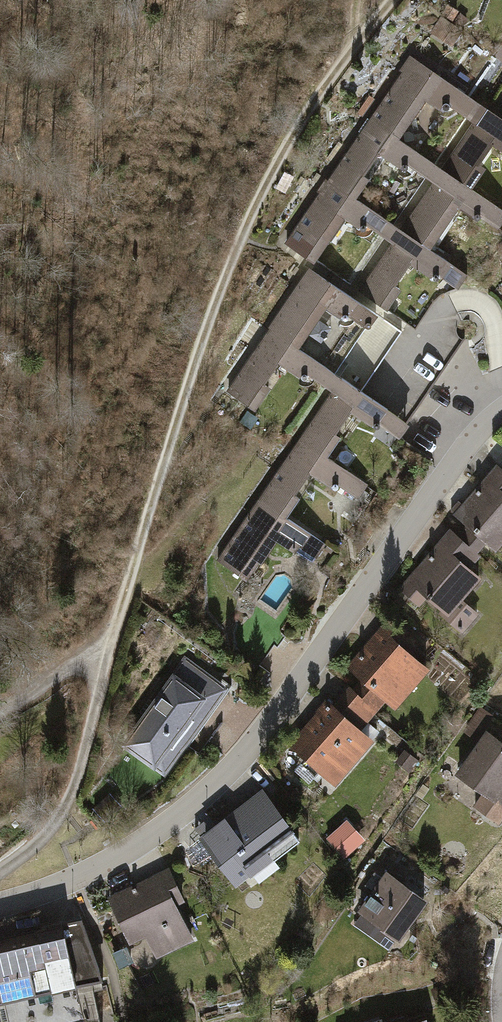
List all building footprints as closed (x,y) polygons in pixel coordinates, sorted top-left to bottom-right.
[(451,27),(443,21),(434,34),(442,39),(451,27)] [(417,60),(374,122),(407,145),(434,106),(452,118),(456,111),(476,125),(487,108),(417,60)] [(380,103),(371,98),(359,116),(367,122),(380,103)] [(444,170),(482,196),(498,174),(489,168),(501,149),(501,119),(487,108),(476,125),(444,170)] [(332,182),(365,205),(379,185),(374,180),(389,158),(413,175),(416,170),(435,183),(444,170),(407,145),(374,122),(332,182)] [(402,230),(440,257),(470,213),(488,226),(491,221),(501,229),(501,210),(482,196),(444,170),(435,183),(402,230)] [(332,182),(290,243),(324,266),(353,225),(374,240),(378,234),(393,244),(402,230),(365,205),(332,182)] [(402,230),(393,244),(361,290),(397,315),(412,293),(406,289),(418,271),(441,287),(446,281),(463,293),(473,279),(440,257),(402,230)] [(380,334),(389,321),(315,270),(275,328),(310,352),(338,312),(358,325),(361,321),(380,334)] [(348,379),(367,392),(407,334),(389,321),(380,334),(348,379)] [(312,376),(338,394),(348,379),(310,352),(275,328),(231,391),(265,415),(278,395),(272,391),(288,367),(308,381),(312,376)] [(338,394),(306,440),(337,462),(350,443),(345,439),(364,413),(390,431),(401,415),(367,392),(348,379),(338,394)] [(263,501),(295,522),(306,505),(299,501),(317,475),(340,491),(343,486),(367,503),(375,492),(367,486),(369,484),(337,462),(306,440),(263,501)] [(458,517),(471,529),(497,550),(501,554),(501,465),(501,464),(458,517)] [(321,566),(333,549),(295,522),(263,501),(219,564),(246,583),(262,561),(270,567),(287,542),(321,566)] [(480,569),(497,550),(471,529),(462,540),(453,533),(404,592),(424,610),(432,601),(460,625),(496,582),(480,569)] [(443,671),(389,624),(352,666),(366,678),(358,687),(387,713),(395,705),(405,714),(443,671)] [(230,688),(187,657),(124,744),(167,775),(230,688)] [(373,729),(387,713),(358,687),(339,708),(332,702),(294,745),(344,789),(386,740),(373,729)] [(490,731),(462,775),(483,789),(474,802),(501,820),(501,738),(490,731)] [(423,761),(411,753),(402,767),(414,775),(423,761)] [(267,791),(203,840),(241,889),(257,877),(263,885),(285,868),(273,854),(300,833),(267,791)] [(348,854),(367,833),(347,816),(328,837),(348,854)] [(174,868),(111,897),(134,945),(149,938),(159,957),(197,939),(181,905),(190,901),(174,868)] [(440,903),(392,874),(367,916),(415,945),(440,903)] [(0,945),(0,979),(5,1003),(81,986),(68,930),(0,945)] [(243,994),(218,1001),(222,1013),(247,1006),(243,994)]
